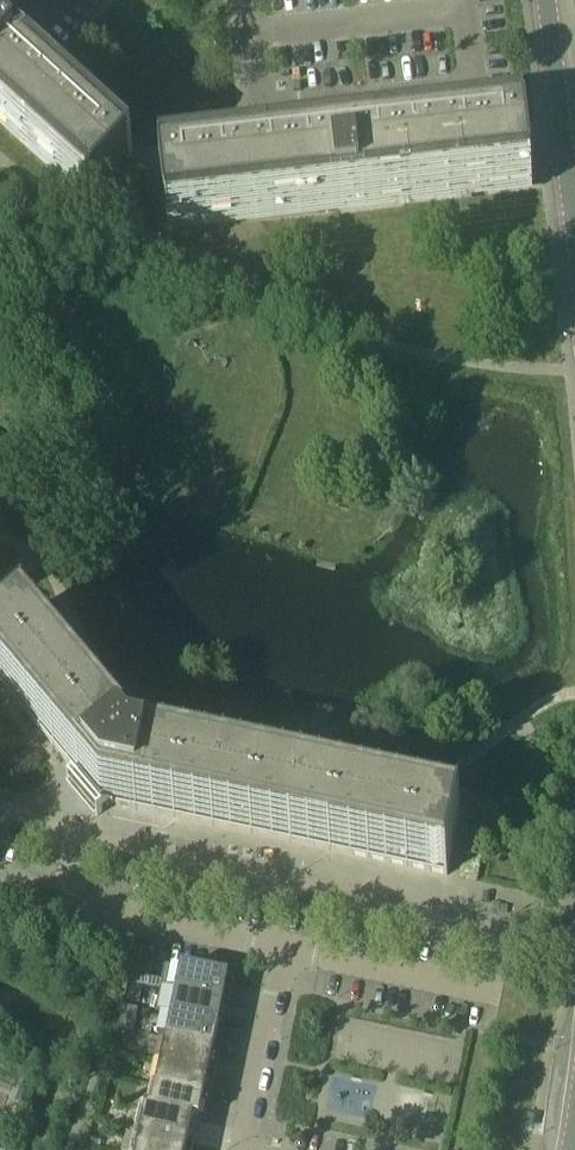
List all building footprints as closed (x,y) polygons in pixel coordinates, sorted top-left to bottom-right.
[(12,38),(0,22),(0,128),(88,207),(89,208),(133,159),(6,44),(12,38)] [(161,175),(168,234),(532,191),(525,133),(356,152),(354,143),(307,141),(309,158),(161,175)] [(0,634),(0,683),(76,773),(72,776),(72,775),(66,780),(96,815),(101,811),(100,810),(108,803),(446,874),(459,815),(148,749),(147,755),(130,751),(122,741),(125,737),(22,615),(0,634)] [(223,1004),(228,980),(181,970),(176,994),(223,1004)] [(160,982),(134,977),(133,985),(159,990),(160,982)] [(176,994),(171,1018),(218,1027),(223,1004),(176,994)] [(171,1018),(166,1040),(213,1050),(218,1027),(171,1018)] [(166,1040),(161,1064),(208,1074),(213,1050),(166,1040)] [(161,1064),(156,1087),(203,1098),(208,1074),(161,1064)] [(156,1087),(151,1110),(151,1111),(192,1119),(192,1120),(198,1121),(203,1098),(156,1087)] [(145,1109),(140,1133),(188,1143),(192,1120),(192,1119),(151,1111),(151,1110),(145,1109)] [(136,1149),(186,1149),(188,1143),(140,1133),(136,1149)]
